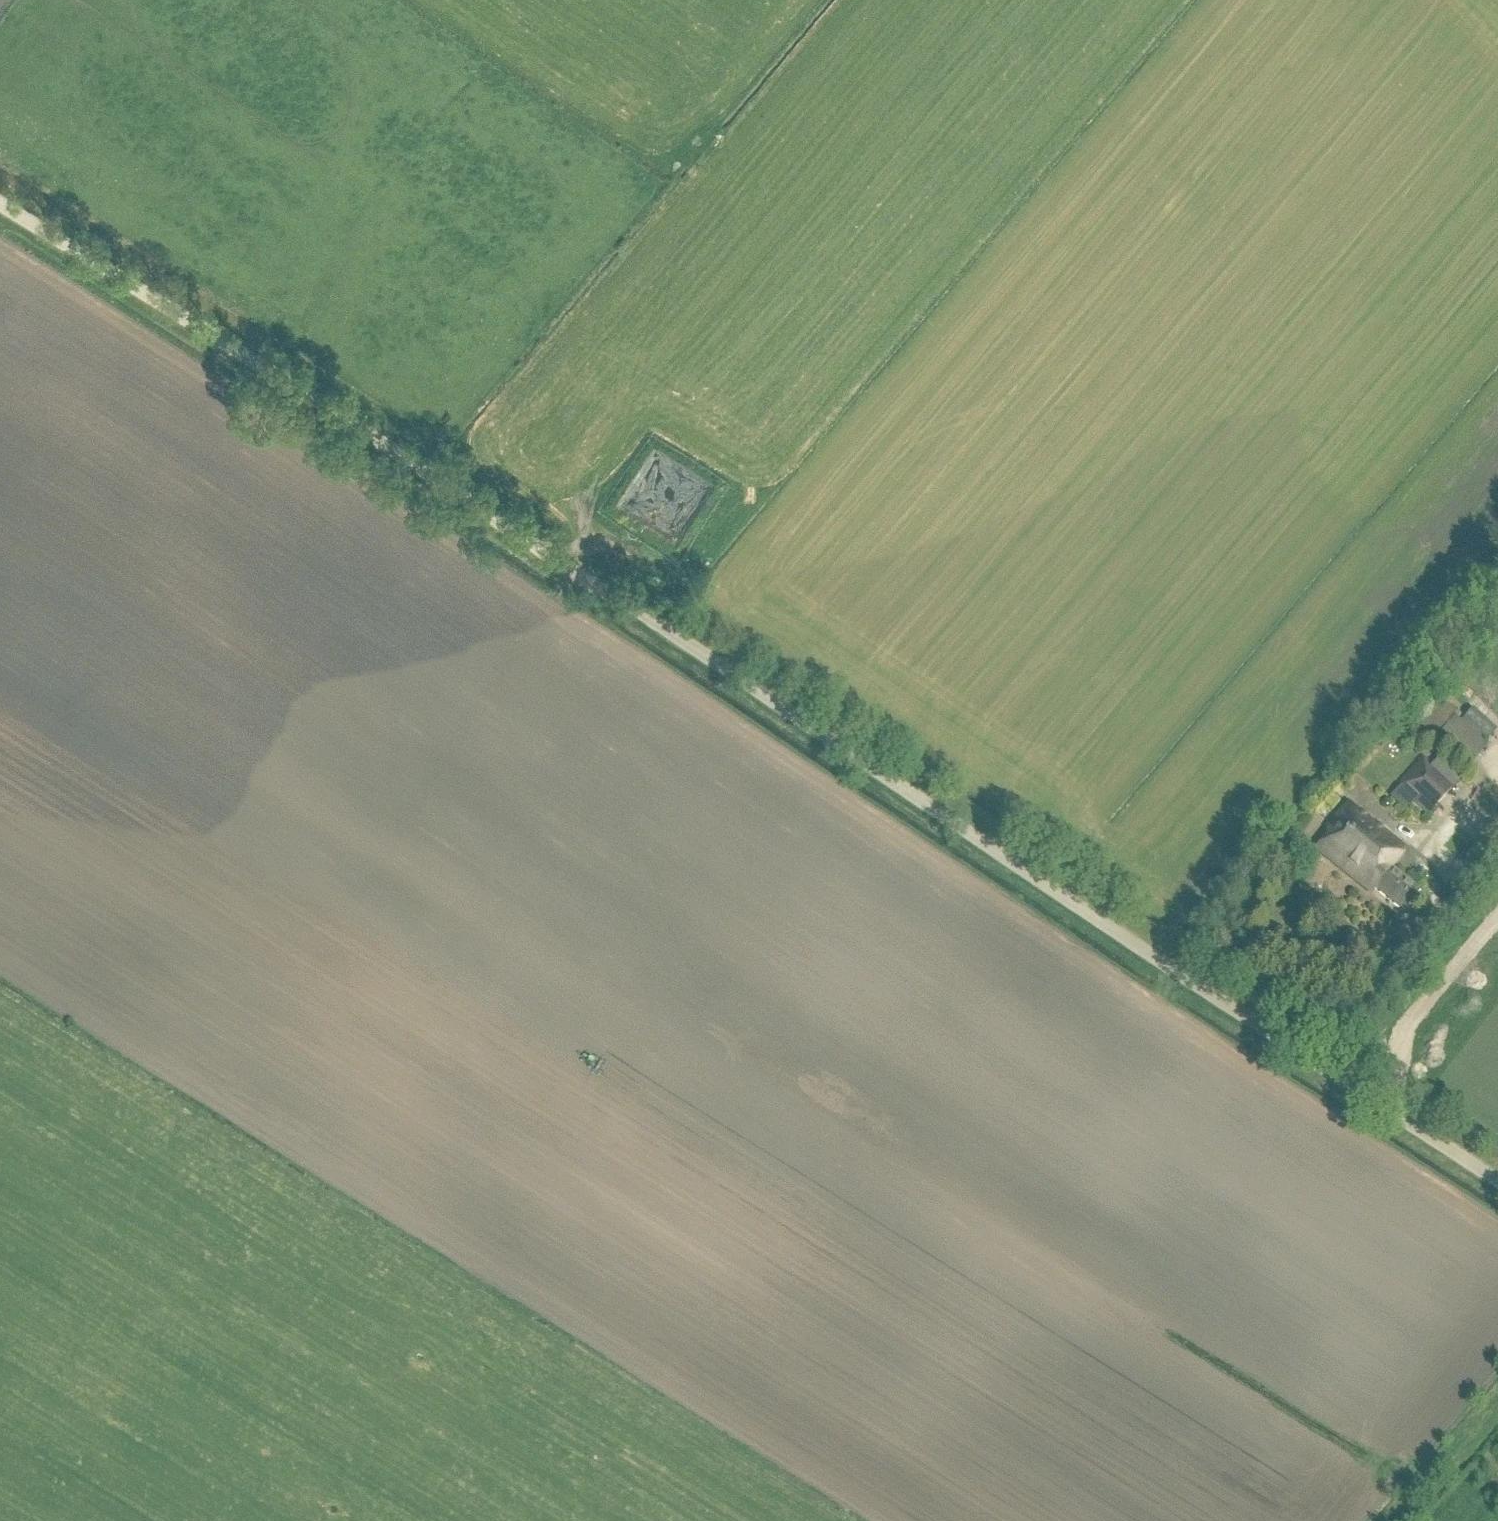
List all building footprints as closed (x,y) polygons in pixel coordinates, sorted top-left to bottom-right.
[(708,465),(662,466),(663,493),(676,493),(676,513),(691,513),(691,502),(708,502),(708,465)] [(1472,764),(1497,730),(1497,708),(1443,666),(1407,712),(1472,764)] [(1424,759),(1390,799),(1405,812),(1412,805),(1430,820),(1467,777),(1442,756),(1433,767),(1424,759)] [(1373,893),(1403,916),(1420,895),(1391,873),(1406,854),(1345,805),(1324,832),(1330,836),(1316,853),(1370,896),(1373,893)]
